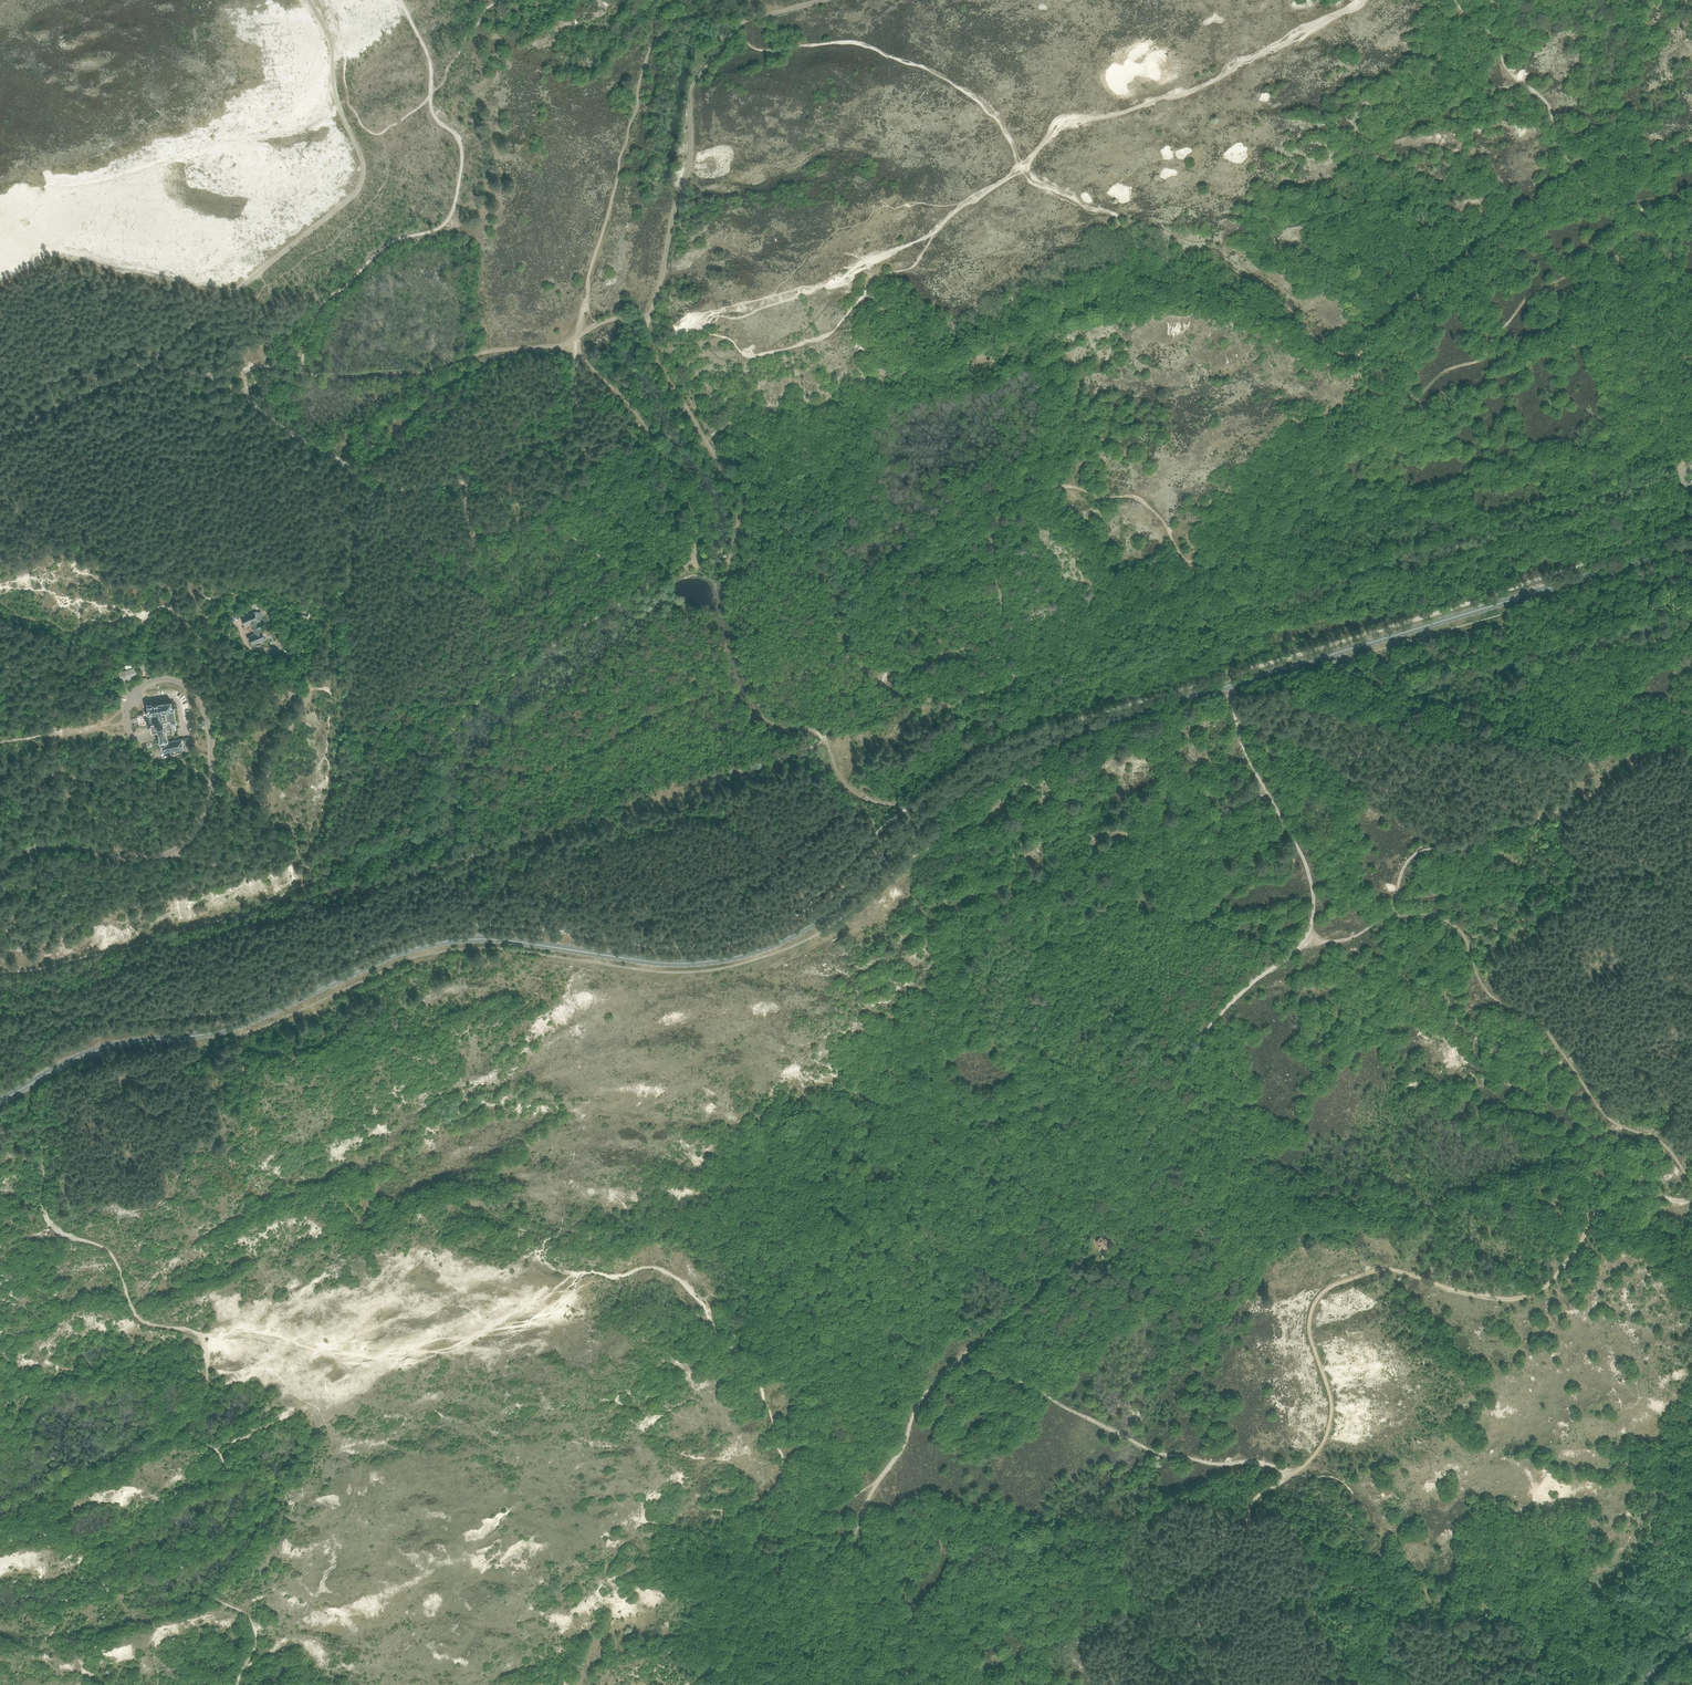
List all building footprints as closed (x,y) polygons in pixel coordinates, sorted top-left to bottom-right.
[(300,617),(308,620),(309,617),(307,616),(308,613),(302,610),(300,617)] [(265,639),(263,635),(266,634),(267,636),(272,634),(269,628),(265,629),(265,630),(261,632),(260,629),(263,628),(260,618),(263,617),(261,611),(257,613),(257,612),(241,617),(244,625),(251,623),(255,634),(248,636),(252,644),(265,639)] [(119,673),(115,674),(117,680),(120,679),(121,682),(138,677),(135,668),(119,673)] [(157,731),(158,738),(161,753),(170,752),(171,755),(181,753),(181,750),(184,749),(183,739),(168,741),(166,730),(176,728),(175,723),(177,722),(177,719),(176,719),(175,711),(174,707),(172,707),(171,702),(166,703),(166,702),(151,705),(152,705),(147,706),(150,723),(149,724),(148,725),(149,727),(150,727),(151,727),(151,733),(157,731)] [(1102,1235),(1098,1240),(1096,1242),(1099,1244),(1098,1245),(1101,1247),(1101,1246),(1106,1250),(1109,1246),(1107,1245),(1110,1242),(1102,1235)]
